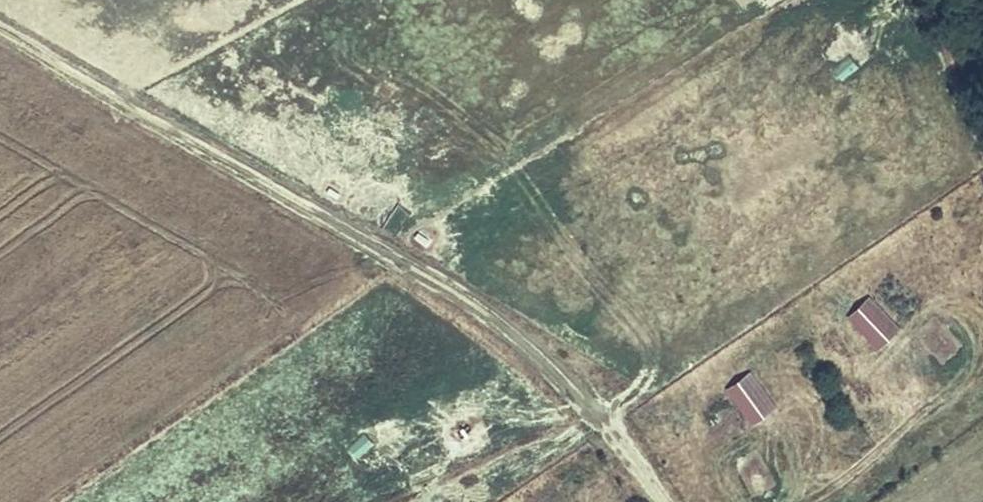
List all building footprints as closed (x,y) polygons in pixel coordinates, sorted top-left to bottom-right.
[(982,339),(982,333),(960,298),(932,317),(958,356),(982,339)]
